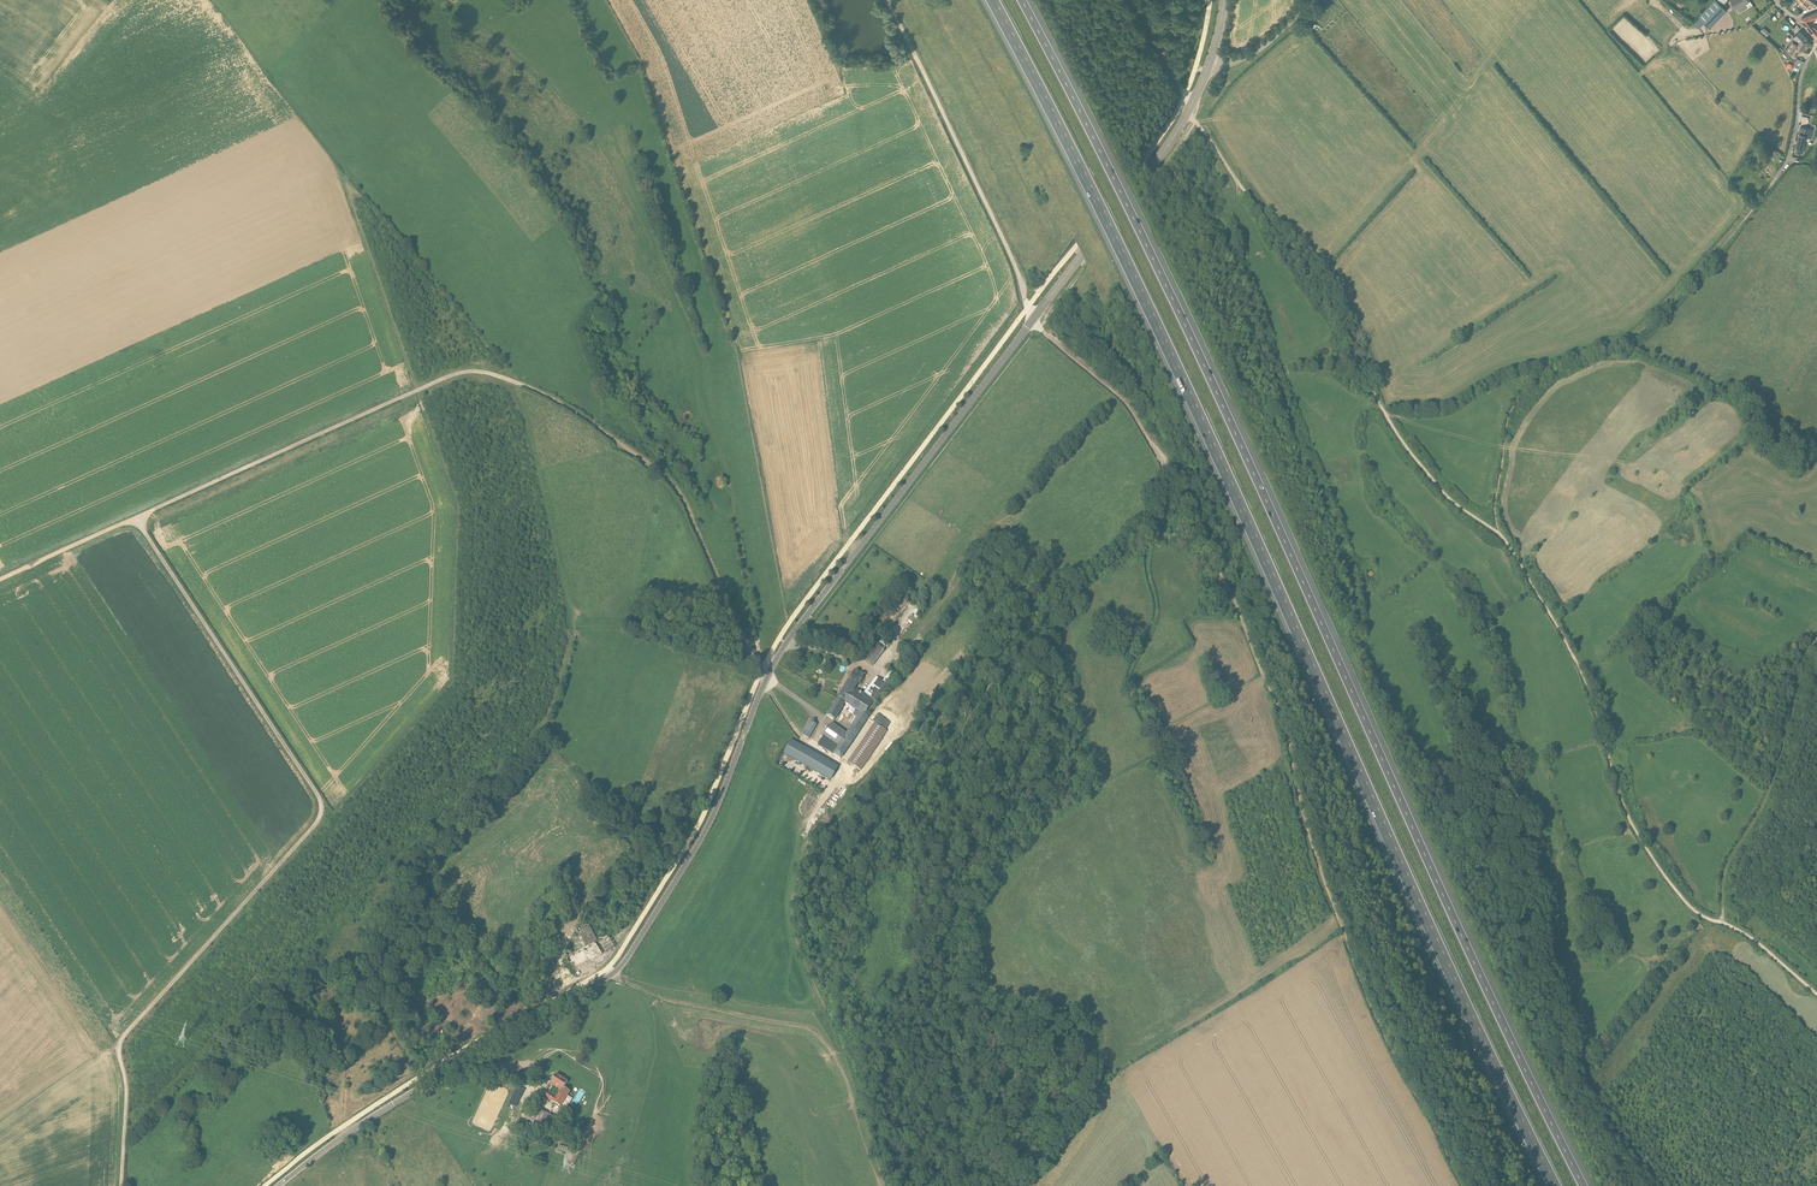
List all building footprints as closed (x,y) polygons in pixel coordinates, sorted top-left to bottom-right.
[(1727,10),(1722,6),(1728,0),(1715,0),(1707,8),(1698,17),(1699,18),(1704,23),(1710,29),(1727,10)] [(1737,9),(1739,13),(1747,8),(1745,4),(1750,0),(1731,0),(1737,9)] [(1812,34),(1816,41),(1816,30),(1813,27),(1815,24),(1811,21),(1816,18),(1816,12),(1801,19),(1812,34)] [(1699,29),(1704,23),(1699,18),(1694,23),(1699,29)] [(1792,39),(1798,44),(1801,41),(1805,44),(1808,40),(1800,31),(1794,37),(1792,39)] [(1801,41),(1798,44),(1797,45),(1793,42),(1784,54),(1788,58),(1791,54),(1792,54),(1796,49),(1800,52),(1805,44),(1801,41)] [(1801,70),(1804,63),(1804,61),(1797,59),(1794,63),(1801,70)] [(1803,153),(1806,137),(1810,138),(1812,129),(1801,127),(1796,146),(1797,146),(1796,151),(1803,153)] [(693,439),(686,442),(694,460),(701,457),(693,439)] [(743,655),(747,653),(742,641),(738,643),(743,655)] [(846,703),(855,689),(858,683),(860,684),(865,676),(855,670),(838,698),(845,701),(845,703),(846,703)] [(883,681),(891,688),(899,678),(891,671),(883,681)] [(864,692),(878,703),(891,688),(883,681),(876,677),(864,692)] [(846,703),(850,706),(855,709),(861,713),(862,711),(869,715),(873,710),(878,703),(864,692),(863,693),(855,689),(846,703)] [(850,706),(846,703),(845,703),(845,701),(838,698),(827,716),(834,720),(842,707),(843,708),(847,710),(850,706)] [(861,713),(855,709),(852,714),(857,717),(846,734),(847,734),(838,747),(833,754),(847,763),(874,723),(885,730),(891,722),(873,710),(869,715),(862,711),(861,713)] [(802,734),(809,738),(818,725),(811,720),(802,734)] [(831,724),(823,738),(838,747),(847,734),(846,734),(831,724)] [(838,747),(823,738),(818,746),(833,755),(833,754),(838,747)] [(830,780),(838,767),(791,740),(784,753),(830,780)] [(597,940),(588,924),(576,931),(581,942),(584,947),(594,941),(602,954),(615,947),(611,941),(607,934),(597,940)] [(559,961),(584,947),(581,942),(556,956),(559,961)] [(834,995),(829,996),(834,1009),(838,1007),(834,995)] [(564,1088),(567,1082),(556,1074),(549,1085),(550,1085),(559,1091),(556,1097),(545,1090),(542,1095),(560,1106),(570,1091),(564,1088)] [(547,1130),(554,1118),(541,1109),(533,1122),(547,1130)]
